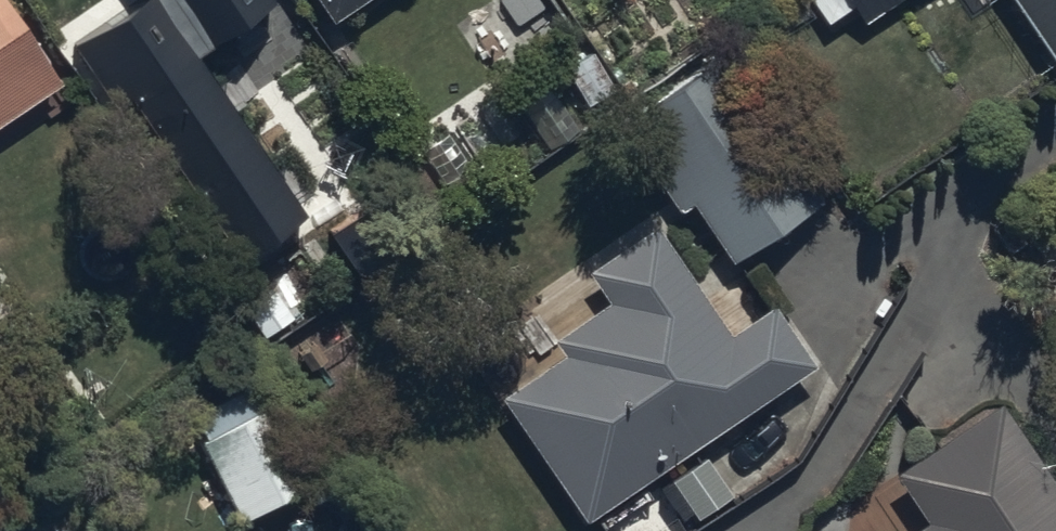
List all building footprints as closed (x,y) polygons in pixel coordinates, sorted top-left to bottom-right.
[(58,90),(0,0),(0,127),(58,90)] [(82,44),(237,265),(307,216),(196,57),(277,1),(277,0),(145,0),(82,44)] [(333,28),(374,0),(314,0),(333,28)] [(866,22),(899,0),(852,0),(866,22)] [(1038,66),(1055,55),(1055,0),(994,0),(1038,66)] [(731,61),(644,116),(737,261),(823,206),(731,61)] [(507,415),(579,521),(813,363),(775,308),(736,335),(661,226),(592,273),(631,330),(507,415)] [(290,408),(207,447),(243,522),(325,483),(290,408)] [(900,485),(932,530),(1055,530),(1055,494),(1003,416),(900,485)]
